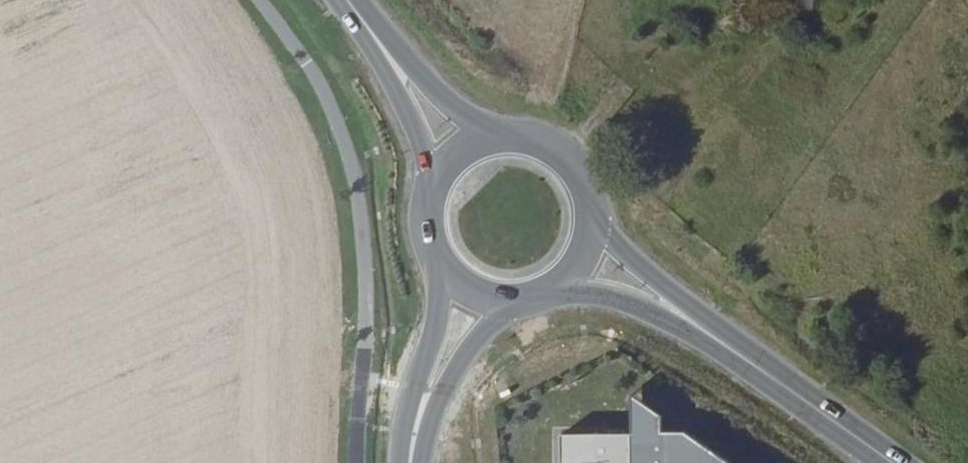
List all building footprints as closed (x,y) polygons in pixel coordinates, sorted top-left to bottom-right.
[(525,454),(525,462),(627,462),(627,452),(525,454)]
